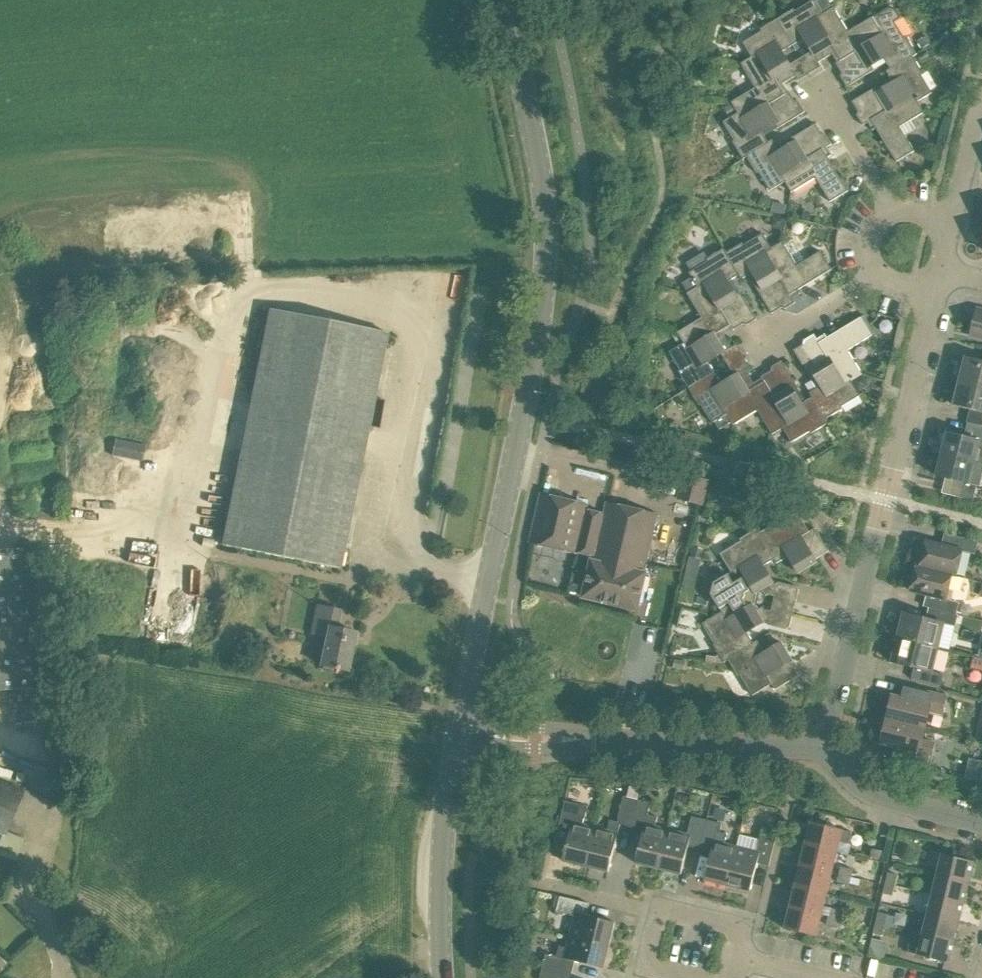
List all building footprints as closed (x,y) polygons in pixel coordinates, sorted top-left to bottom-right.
[(777,18),(793,44),(804,38),(819,62),(830,55),(825,47),(831,44),(816,18),(823,14),(816,2),(815,0),(813,0),(796,10),(794,8),(777,18)] [(833,7),(829,0),(818,0),(816,2),(823,14),(833,7)] [(833,7),(823,14),(816,18),(831,44),(825,47),(830,55),(836,52),(840,60),(836,63),(842,73),(841,74),(864,60),(857,50),(883,34),(879,28),(872,17),(848,31),(834,7),(833,7)] [(864,60),(841,74),(841,76),(847,86),(874,70),(872,65),(884,58),(890,69),(913,57),(917,54),(907,36),(904,38),(895,22),(901,18),(897,11),(896,10),(895,9),(894,8),(892,8),(891,7),(890,7),(888,8),(887,8),(872,17),(879,28),(883,34),(857,50),(864,60)] [(793,44),(777,18),(761,29),(762,31),(743,42),(752,56),(752,57),(759,52),(775,77),(781,74),(785,82),(796,75),(782,51),(793,44)] [(933,48),(927,52),(931,58),(937,54),(933,48)] [(752,57),(752,56),(741,63),(756,87),(731,101),(738,112),(743,119),(768,104),(774,114),(797,101),(795,100),(789,90),(784,93),(779,85),(785,82),(781,74),(775,77),(759,52),(752,57)] [(913,57),(890,69),(886,71),(893,83),(881,90),(878,86),(852,101),(858,111),(857,112),(881,98),(887,109),(913,94),(918,101),(932,93),(921,74),(923,73),(913,57)] [(881,98),(857,112),(857,115),(863,125),(871,120),(896,162),(914,151),(900,127),(924,112),(918,101),(913,94),(887,109),(881,98)] [(738,112),(724,121),(735,140),(733,141),(743,158),(769,142),(762,131),(774,124),(777,128),(805,111),(799,102),(797,101),(774,114),(768,104),(743,119),(738,112)] [(769,142),(743,158),(747,156),(757,172),(759,171),(770,190),(785,181),(781,173),(806,158),(800,147),(823,133),(821,133),(815,123),(789,139),(792,143),(780,151),(773,139),(769,142)] [(825,134),(823,133),(800,147),(806,158),(781,173),(785,181),(791,192),(815,177),(830,202),(848,191),(823,149),(831,144),(825,134)] [(774,203),(772,212),(784,214),(786,205),(774,203)] [(784,219),(773,217),(771,228),(782,230),(784,219)] [(724,248),(723,248),(739,274),(739,275),(741,279),(753,272),(760,284),(756,287),(772,313),(781,307),(783,308),(769,284),(780,278),(764,252),(771,248),(763,233),(744,244),(743,242),(727,252),(724,248)] [(782,241),(771,248),(764,252),(780,278),(769,284),(783,308),(785,308),(795,302),(790,294),(832,269),(821,251),(797,265),(782,241)] [(739,274),(723,248),(708,258),(704,252),(687,262),(692,270),(689,272),(692,276),(682,282),(688,292),(705,283),(720,308),(731,301),(744,324),(747,324),(757,318),(740,291),(735,293),(728,281),(739,275),(739,274)] [(705,283),(688,292),(687,293),(702,317),(678,331),(684,342),(689,350),(714,334),(718,340),(726,335),(722,329),(730,324),(733,329),(743,323),(744,324),(731,301),(720,308),(705,283)] [(269,309),(235,479),(222,544),(340,568),(387,333),(269,309)] [(977,309),(971,336),(981,338),(981,310),(977,309)] [(844,384),(852,381),(862,374),(848,350),(872,335),(861,317),(819,342),(814,334),(804,340),(804,342),(818,365),(828,359),(844,384)] [(689,350),(684,342),(670,351),(681,369),(679,371),(689,388),(715,372),(708,360),(732,346),(726,335),(718,340),(714,334),(689,350)] [(818,365),(804,342),(803,344),(793,350),(809,376),(814,373),(821,386),(809,393),(812,397),(826,418),(843,408),(842,406),(860,395),(852,381),(844,384),(828,359),(818,365)] [(959,381),(981,387),(981,361),(965,357),(959,381)] [(772,366),(771,368),(785,391),(774,397),(789,423),(783,428),(792,442),(810,431),(811,433),(829,422),(826,418),(812,397),(801,403),(794,391),(798,388),(782,360),(772,366)] [(756,386),(752,379),(744,384),(748,390),(723,406),(732,421),(733,424),(758,410),(772,434),(783,428),(789,423),(774,397),(785,391),(771,368),(771,370),(761,376),(764,381),(756,386)] [(722,383),(715,372),(689,388),(699,405),(701,403),(712,422),(714,421),(719,429),(732,421),(723,406),(748,390),(744,384),(752,379),(746,369),(722,383)] [(854,382),(860,391),(869,385),(863,376),(854,382)] [(953,405),(980,412),(977,424),(981,425),(981,387),(959,381),(957,389),(953,405)] [(941,454),(974,462),(980,441),(947,432),(946,434),(940,435),(941,445),(944,445),(941,454)] [(107,449),(137,454),(140,439),(109,433),(107,449)] [(974,462),(941,454),(936,475),(965,483),(961,498),(973,501),(977,485),(969,483),(974,462)] [(682,473),(682,474),(676,499),(703,506),(710,480),(682,473)] [(542,494),(531,542),(577,553),(578,552),(595,556),(594,559),(592,558),(583,597),(637,609),(646,571),(645,570),(658,515),(607,503),(605,514),(587,510),(589,504),(542,494)] [(759,532),(774,559),(776,563),(788,556),(798,572),(816,562),(815,560),(829,551),(815,528),(809,531),(798,512),(777,525),(776,523),(759,532)] [(756,592),(762,589),(771,584),(772,585),(771,586),(775,584),(763,566),(774,559),(759,532),(757,528),(739,539),(741,541),(720,553),(731,572),(740,567),(756,592)] [(916,566),(957,576),(963,551),(975,554),(978,542),(952,535),(949,547),(926,541),(920,566),(916,565),(916,566)] [(48,687),(38,547),(0,550),(0,691),(48,687)] [(695,548),(692,557),(702,559),(704,550),(695,548)] [(957,576),(916,566),(910,591),(933,597),(930,609),(934,609),(957,615),(960,603),(952,601),(954,591),(949,590),(953,575),(957,576)] [(740,567),(731,572),(714,582),(711,594),(722,611),(727,620),(753,605),(754,604),(757,593),(756,592),(740,567)] [(796,601),(799,590),(797,586),(779,582),(775,584),(771,586),(770,593),(771,595),(796,601)] [(770,593),(771,586),(772,585),(771,584),(762,589),(766,595),(770,593)] [(753,605),(727,620),(722,611),(703,622),(715,643),(714,644),(724,662),(728,659),(753,642),(747,632),(766,620),(764,617),(763,618),(762,619),(756,610),(753,605)] [(341,611),(317,606),(311,633),(327,636),(321,664),(347,670),(355,632),(337,628),(341,611)] [(763,618),(764,617),(765,610),(763,606),(756,610),(762,619),(763,618)] [(790,627),(792,616),(767,609),(765,610),(764,617),(766,620),(768,624),(786,629),(790,627)] [(904,614),(898,638),(938,648),(944,624),(956,627),(958,616),(957,615),(934,609),(931,620),(904,614)] [(938,648),(898,638),(892,663),(919,670),(916,681),(941,687),(944,676),(932,673),(938,648)] [(758,640),(753,642),(728,659),(738,675),(740,674),(753,695),(772,683),(775,689),(799,675),(790,661),(792,660),(781,642),(765,652),(758,640)] [(981,671),(981,659),(973,657),(970,668),(981,671)] [(675,659),(674,667),(683,669),(685,661),(675,659)] [(903,685),(900,697),(892,695),(886,719),(925,729),(930,711),(942,714),(947,696),(903,685)] [(935,743),(922,740),(925,729),(886,719),(880,743),(896,747),(893,759),(929,768),(935,743)] [(0,781),(0,839),(2,835),(22,790),(0,781)] [(633,821),(639,800),(624,796),(618,817),(633,821)] [(586,866),(595,827),(583,824),(588,806),(565,800),(558,830),(570,833),(563,861),(586,866)] [(639,800),(633,821),(631,832),(642,835),(635,863),(658,868),(668,830),(655,827),(658,817),(648,814),(651,803),(639,800)] [(687,834),(668,830),(658,868),(681,874),(688,846),(700,849),(707,820),(692,816),(687,834)] [(595,827),(586,866),(609,872),(621,822),(610,820),(607,830),(595,827)] [(722,824),(707,820),(700,849),(711,852),(705,880),(727,885),(737,847),(725,844),(727,834),(720,832),(722,824)] [(810,822),(805,844),(837,851),(839,841),(849,844),(852,832),(810,822)] [(737,847),(727,885),(750,891),(757,863),(769,866),(776,837),(761,833),(756,851),(737,847)] [(895,842),(893,853),(902,856),(905,845),(895,842)] [(837,851),(805,844),(800,865),(832,872),(837,851)] [(870,857),(882,859),(884,851),(872,849),(870,857)] [(937,875),(969,882),(974,862),(942,854),(937,875)] [(832,872),(800,865),(795,886),(827,893),(832,872)] [(840,866),(838,874),(851,877),(853,869),(840,866)] [(885,883),(895,885),(897,875),(888,872),(885,883)] [(851,877),(838,874),(836,882),(849,885),(850,884),(851,877)] [(937,875),(932,894),(964,902),(969,882),(937,875)] [(851,877),(850,884),(859,886),(860,879),(851,877)] [(895,885),(885,883),(883,893),(892,896),(895,885)] [(795,886),(790,907),(822,914),(827,893),(795,886)] [(932,894),(927,914),(959,922),(964,902),(932,894)] [(589,903),(560,896),(556,912),(575,916),(570,935),(609,945),(614,922),(586,915),(589,903)] [(822,914),(790,907),(785,928),(817,936),(822,914)] [(830,908),(828,916),(841,919),(843,911),(830,908)] [(878,912),(875,923),(885,925),(887,914),(878,912)] [(959,922),(927,914),(922,934),(954,942),(959,922)] [(841,919),(828,916),(826,924),(839,927),(841,919)] [(885,925),(875,923),(873,933),(882,936),(885,925)] [(908,952),(949,962),(954,942),(922,934),(913,932),(908,952)] [(546,953),(543,965),(572,972),(575,961),(603,968),(609,945),(570,935),(567,948),(560,946),(557,956),(546,953)] [(543,965),(540,977),(571,977),(572,972),(543,965)]
